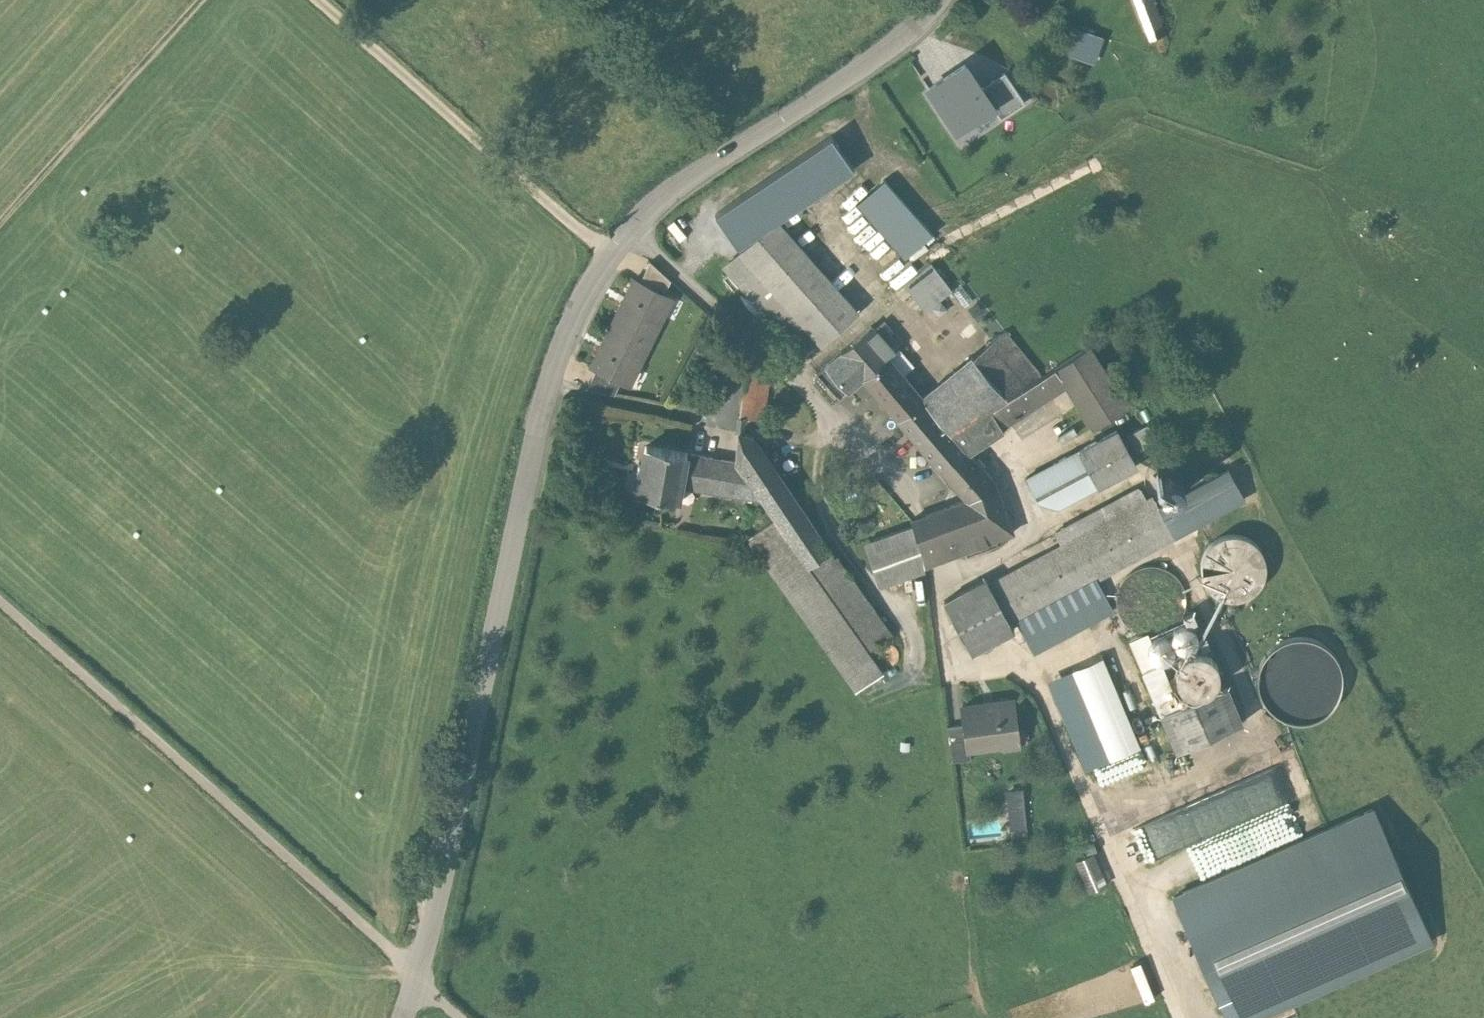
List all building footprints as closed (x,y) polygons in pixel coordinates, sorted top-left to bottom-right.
[(1154,0),(1136,0),(1150,40),(1166,35),(1154,0)] [(1102,38),(1073,28),(1065,53),(1094,63),(1102,38)] [(984,91),(965,63),(928,88),(957,132),(995,107),(984,91)] [(1005,76),(984,91),(995,107),(1002,117),(1023,103),(1005,76)] [(849,170),(827,139),(718,214),(740,245),(849,170)] [(885,181),(859,204),(905,257),(931,234),(885,181)] [(856,309),(778,222),(728,268),(806,354),(856,309)] [(651,265),(641,283),(663,294),(670,282),(651,265)] [(950,290),(931,266),(907,284),(926,308),(950,290)] [(641,283),(634,279),(611,323),(650,343),(672,299),(663,294),(641,283)] [(650,343),(611,323),(590,364),(599,369),(621,380),(629,384),(650,343)] [(873,327),(819,375),(840,399),(862,379),(888,357),(894,351),(873,327)] [(1006,332),(922,398),(953,435),(1043,376),(1006,332)] [(1067,387),(1092,428),(1127,407),(1091,347),(1055,369),(1067,387)] [(888,357),(862,379),(896,420),(922,398),(888,357)] [(739,363),(737,415),(766,416),(768,364),(739,363)] [(621,380),(599,369),(588,388),(613,394),(621,380)] [(1067,387),(1055,369),(1043,376),(953,435),(965,448),(969,453),(1004,431),(1003,428),(1067,387)] [(922,398),(896,420),(939,470),(965,448),(953,435),(922,398)] [(1147,428),(1120,442),(1128,456),(1154,442),(1147,428)] [(736,462),(690,455),(684,487),(765,501),(777,519),(810,566),(830,551),(756,439),(739,432),(736,462)] [(1120,442),(1115,432),(1028,479),(1040,501),(1059,506),(1134,466),(1128,456),(1120,442)] [(684,487),(690,455),(645,447),(637,492),(682,500),(684,487)] [(969,453),(965,448),(939,470),(967,502),(992,480),(969,453)] [(1227,470),(1158,508),(1175,539),(1244,501),(1227,470)] [(967,502),(914,521),(916,527),(926,567),(1013,534),(992,480),(967,502)] [(1011,626),(1018,622),(1098,580),(1175,539),(1158,508),(1152,498),(1145,502),(1139,490),(1057,533),(1064,546),(990,585),(1011,626)] [(810,566),(777,519),(750,537),(857,690),(883,671),(867,649),(892,634),(830,551),(810,566)] [(926,567),(916,527),(867,544),(881,587),(927,570),(926,567)] [(1247,596),(1261,584),(1266,566),(1260,549),(1246,537),(1228,535),(1211,542),(1201,558),(1201,576),(1212,592),(1229,599),(1247,596)] [(1162,629),(1176,617),(1181,599),(1176,582),(1162,570),(1144,568),(1127,575),(1118,591),(1118,609),(1128,624),(1144,631),(1162,629)] [(1011,626),(990,585),(987,579),(945,600),(972,651),(1013,630),(1011,626)] [(1114,610),(1098,580),(1018,622),(1034,652),(1114,610)] [(1195,648),(1200,644),(1202,637),(1200,631),(1195,627),(1188,626),(1182,629),(1178,634),(1178,641),(1182,647),(1188,649),(1195,648)] [(1153,634),(1134,642),(1147,673),(1159,667),(1149,643),(1155,640),(1153,634)] [(1171,661),(1176,656),(1178,650),(1176,643),(1171,639),(1164,638),(1158,641),(1154,647),(1155,653),(1158,659),(1164,662),(1171,661)] [(1291,721),(1304,722),(1317,718),(1328,711),(1336,701),(1340,689),(1341,676),(1338,663),(1331,653),(1320,644),(1308,640),(1295,639),(1283,642),(1272,650),(1264,660),(1259,672),(1258,685),(1262,697),(1269,708),(1279,716),(1291,721)] [(1211,692),(1220,685),(1223,674),(1219,664),(1211,657),(1200,655),(1190,660),(1184,669),(1184,680),(1190,689),(1200,694),(1211,692)] [(1139,744),(1102,658),(1074,670),(1111,756),(1139,744)] [(1159,667),(1147,673),(1179,748),(1241,722),(1226,687),(1182,706),(1164,665),(1159,667)] [(1017,699),(962,707),(969,748),(1023,740),(1017,699)] [(1141,772),(1178,755),(1174,747),(1137,765),(1141,772)] [(1148,785),(1186,765),(1180,755),(1142,774),(1148,785)] [(1131,823),(1145,859),(1201,837),(1213,868),(1279,843),(1265,807),(1295,796),(1284,766),(1131,823)] [(1022,791),(1008,792),(1011,828),(1025,827),(1022,791)] [(1175,893),(1230,1017),(1256,1017),(1429,943),(1369,808),(1175,893)] [(1106,884),(1093,855),(1078,862),(1091,891),(1106,884)]
